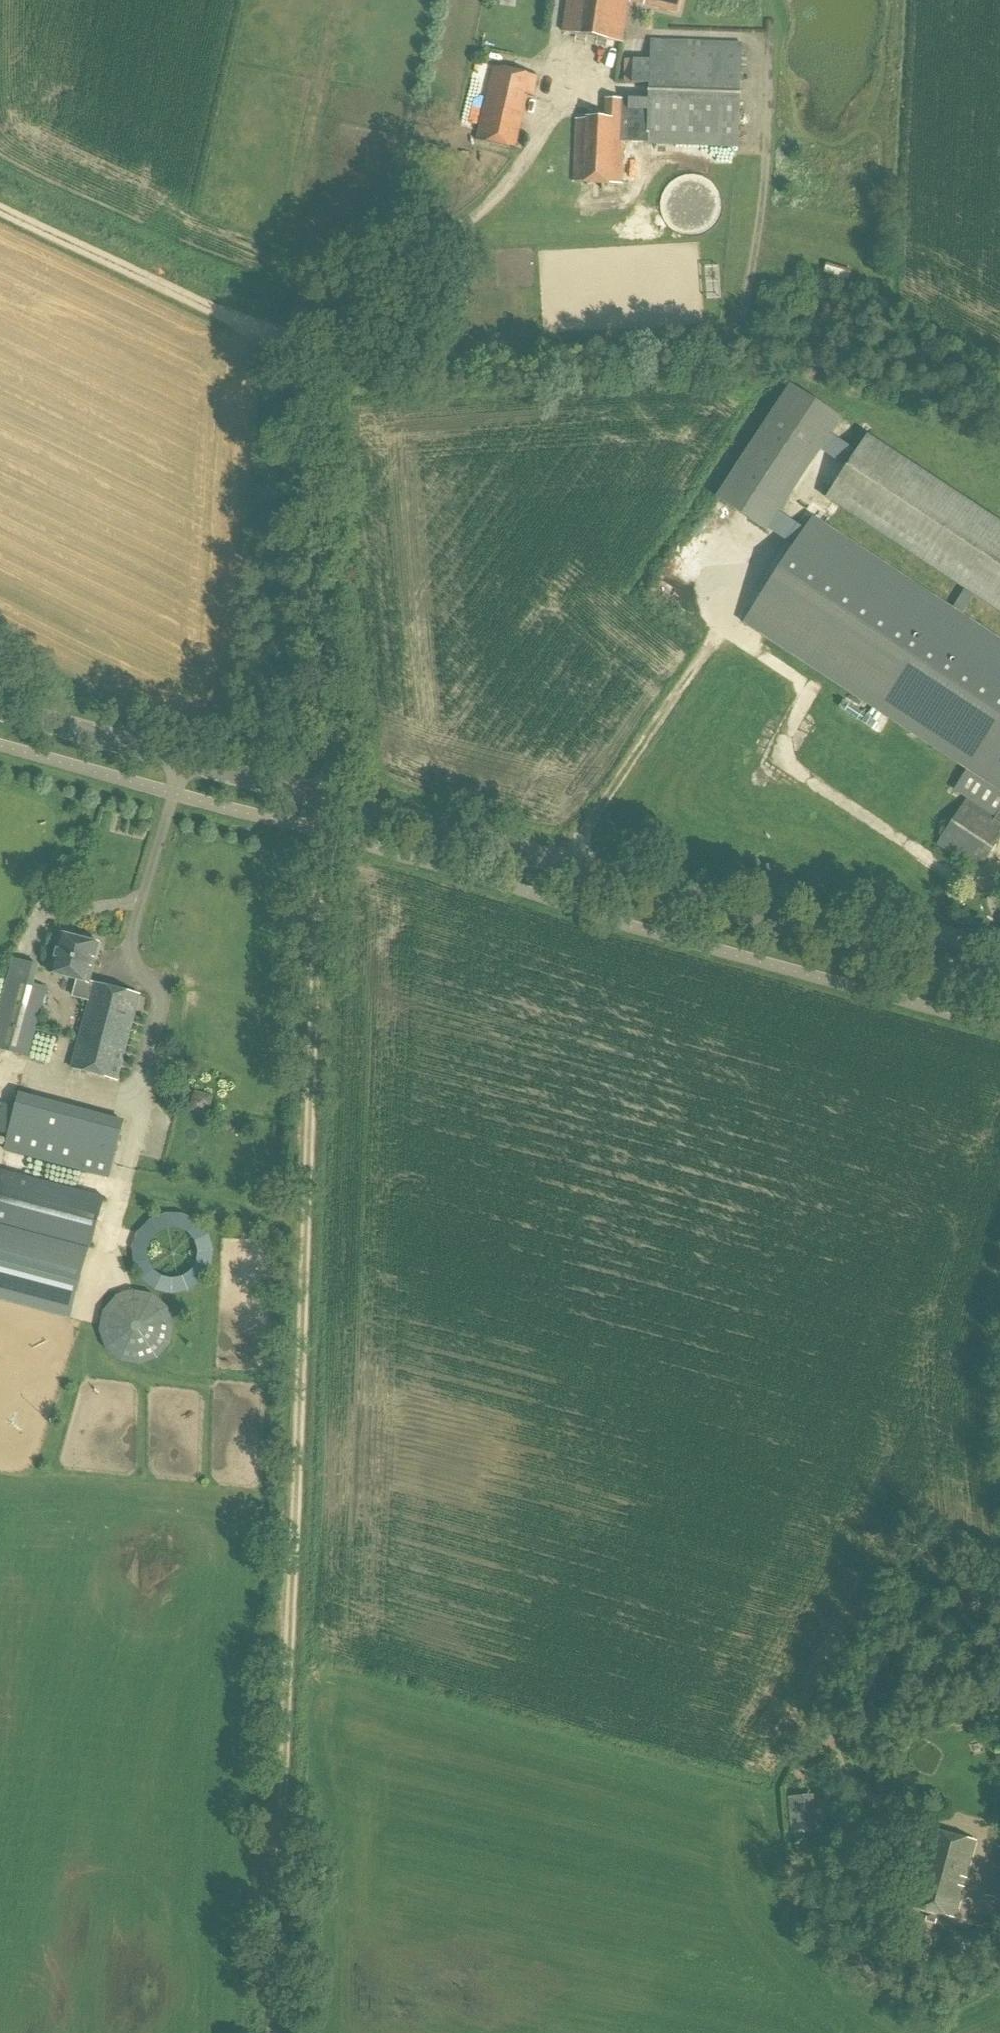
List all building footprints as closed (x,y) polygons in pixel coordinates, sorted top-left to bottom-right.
[(562,31),(623,42),(628,2),(678,13),(681,0),(566,0),(562,31)] [(576,118),(572,181),(622,184),(623,163),(624,141),(638,142),(739,147),(740,94),(741,42),(650,38),(650,56),(634,56),(634,61),(626,61),(626,84),(648,85),(647,99),(620,98),(606,97),(605,117),(586,116),(586,119),(576,118)] [(534,96),(538,76),(493,66),(475,139),(516,149),(525,107),(524,107),(526,94),(534,96)] [(790,384),(716,498),(767,531),(822,449),(847,466),(825,499),(999,614),(999,525),(866,437),(858,449),(831,432),(842,417),(790,384)] [(812,518),(744,623),(966,770),(953,790),(966,799),(936,845),(978,872),(999,838),(999,642),(812,518)] [(119,1081),(142,995),(90,981),(100,943),(61,933),(51,972),(77,979),(72,997),(88,1001),(70,1069),(119,1081)] [(0,1008),(0,1050),(29,1058),(48,987),(32,983),(36,968),(12,962),(9,977),(0,1008)] [(125,1120),(19,1092),(4,1151),(23,1156),(72,1169),(110,1179),(125,1120)] [(105,1196),(0,1168),(0,1225),(88,1248),(91,1249),(105,1196)] [(0,1225),(0,1299),(70,1317),(88,1249),(88,1248),(0,1225)] [(955,1917),(975,1841),(932,1830),(911,1905),(955,1917)]
